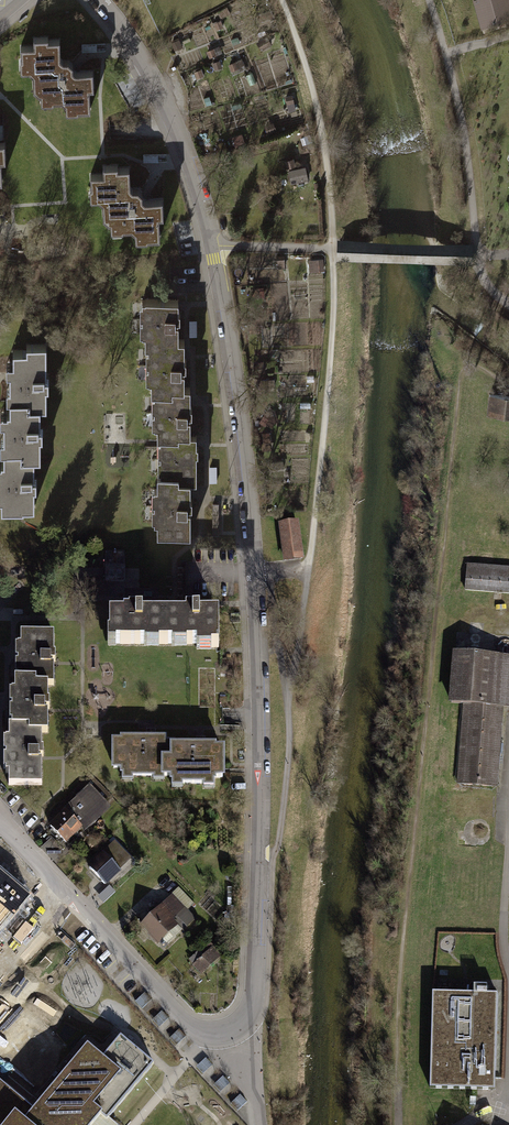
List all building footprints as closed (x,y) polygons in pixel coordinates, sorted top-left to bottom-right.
[(483,31),(508,24),(508,0),(474,0),(483,31)] [(266,21),(274,17),(272,11),(263,15),(266,21)] [(223,20),(215,23),(218,30),(226,27),(223,20)] [(35,47),(22,47),(22,65),(28,72),(35,72),(35,86),(39,90),(54,90),(54,100),(63,100),(67,104),(77,104),(77,110),(89,110),(89,90),(92,90),(92,72),(72,72),(72,66),(68,62),(58,62),(58,41),(47,41),(47,36),(35,36),(35,47)] [(271,45),(267,36),(256,42),(261,51),(271,45)] [(179,38),(172,41),(176,52),(183,49),(179,38)] [(217,48),(207,52),(210,59),(220,55),(217,48)] [(242,58),(229,63),(232,70),(245,65),(242,58)] [(220,61),(213,65),(216,70),(222,66),(220,61)] [(202,69),(194,72),(196,79),(205,76),(202,69)] [(245,88),(237,91),(240,98),(248,95),(245,88)] [(294,94),(285,96),(287,108),(296,106),(294,94)] [(274,122),(265,125),(269,134),(277,130),(274,122)] [(286,161),(291,182),(309,178),(306,167),(296,169),(294,159),(286,161)] [(105,172),(92,172),(92,191),(99,198),(105,198),(106,212),(109,216),(124,216),(124,226),(134,226),(137,230),(147,230),(148,236),(159,236),(159,215),(163,215),(163,198),(143,198),(143,191),(138,187),(128,187),(128,166),(117,166),(117,162),(105,162),(105,172)] [(287,256),(278,256),(279,268),(288,268),(287,256)] [(314,260),(315,271),(324,270),(323,259),(314,260)] [(145,347),(151,346),(166,346),(166,340),(179,340),(178,323),(175,323),(175,319),(180,319),(180,311),(178,311),(178,300),(145,300),(145,347)] [(151,393),(158,393),(172,393),(172,387),(185,387),(185,371),(181,371),(181,367),(186,367),(186,359),(184,359),(184,340),(179,340),(166,340),(166,346),(151,346),(151,393)] [(27,350),(13,350),(14,371),(10,371),(10,389),(14,389),(14,399),(24,399),(24,407),(40,407),(46,407),(46,387),(49,387),(48,378),(46,378),(46,344),(27,345),(27,350)] [(158,439),(163,439),(176,439),(176,435),(191,435),(191,419),(187,419),(187,416),(192,416),(192,407),(190,407),(190,387),(185,387),(172,387),(172,393),(158,393),(158,439)] [(487,413),(508,416),(508,394),(490,392),(487,413)] [(10,411),(7,411),(7,422),(4,422),(4,439),(7,439),(7,449),(17,449),(17,456),(34,456),(40,456),(40,438),(43,438),(43,429),(40,429),(40,407),(24,407),(24,399),(14,399),(10,399),(10,411)] [(272,430),(264,431),(265,441),(273,440),(272,430)] [(177,473),(177,483),(190,483),(196,483),(196,455),(198,455),(198,447),(196,447),(196,435),(191,435),(176,435),(176,439),(163,439),(163,473),(177,473)] [(1,461),(1,472),(0,472),(0,488),(2,488),(2,509),(23,509),(23,507),(34,507),(34,489),(37,489),(37,478),(34,478),(34,456),(17,456),(17,449),(7,449),(4,449),(4,461),(1,461)] [(157,473),(157,536),(190,536),(190,511),(187,511),(186,507),(193,507),(193,498),(190,498),(190,483),(177,483),(177,473),(163,473),(157,473)] [(285,560),(302,558),(297,521),(279,524),(285,560)] [(128,588),(126,549),(106,550),(107,589),(128,588)] [(469,566),(467,590),(508,593),(508,569),(469,566)] [(109,615),(109,645),(165,644),(165,615),(142,614),(142,611),(124,611),(124,615),(109,615)] [(165,615),(165,644),(199,644),(199,648),(219,648),(219,615),(199,615),(199,611),(187,611),(187,615),(165,615)] [(48,685),(54,685),(54,665),(51,665),(51,662),(55,662),(55,653),(54,653),(54,634),(21,634),(21,646),(18,646),(18,680),(36,680),(36,685),(48,685)] [(456,784),(495,787),(501,708),(508,709),(508,656),(450,651),(446,705),(462,706),(456,784)] [(42,733),(48,733),(48,713),(45,713),(45,709),(50,709),(50,701),(48,701),(48,685),(36,685),(36,680),(18,680),(15,680),(15,693),(12,693),(11,727),(29,727),(29,733),(42,733)] [(9,785),(42,785),(42,760),(39,760),(39,756),(43,757),(43,748),(42,748),(42,733),(29,733),(29,727),(11,727),(9,727),(9,739),(6,739),(6,773),(9,773),(9,785)] [(164,744),(164,739),(155,739),(155,734),(147,734),(147,739),(123,739),(123,741),(113,741),(114,768),(121,768),(121,777),(172,776),(173,746),(173,744),(164,744)] [(197,746),(173,746),(172,776),(172,783),(214,783),(214,777),(223,777),(223,749),(214,749),(214,746),(205,746),(205,742),(197,742),(197,746)] [(91,788),(51,826),(66,842),(106,804),(91,788)] [(116,843),(89,868),(104,884),(112,877),(115,880),(134,861),(116,843)] [(26,896),(0,874),(0,927),(26,896)] [(174,898),(142,926),(163,949),(175,938),(169,932),(178,923),(183,928),(193,919),(174,898)] [(201,973),(217,958),(210,950),(214,947),(209,942),(199,951),(204,956),(194,965),(201,973)] [(496,996),(433,995),(430,1088),(494,1089),(496,996)] [(67,1043),(81,1028),(70,1017),(56,1031),(67,1043)] [(101,1115),(108,1121),(156,1064),(121,1035),(102,1058),(88,1045),(33,1110),(0,1082),(0,1124),(93,1124),(101,1115)]
